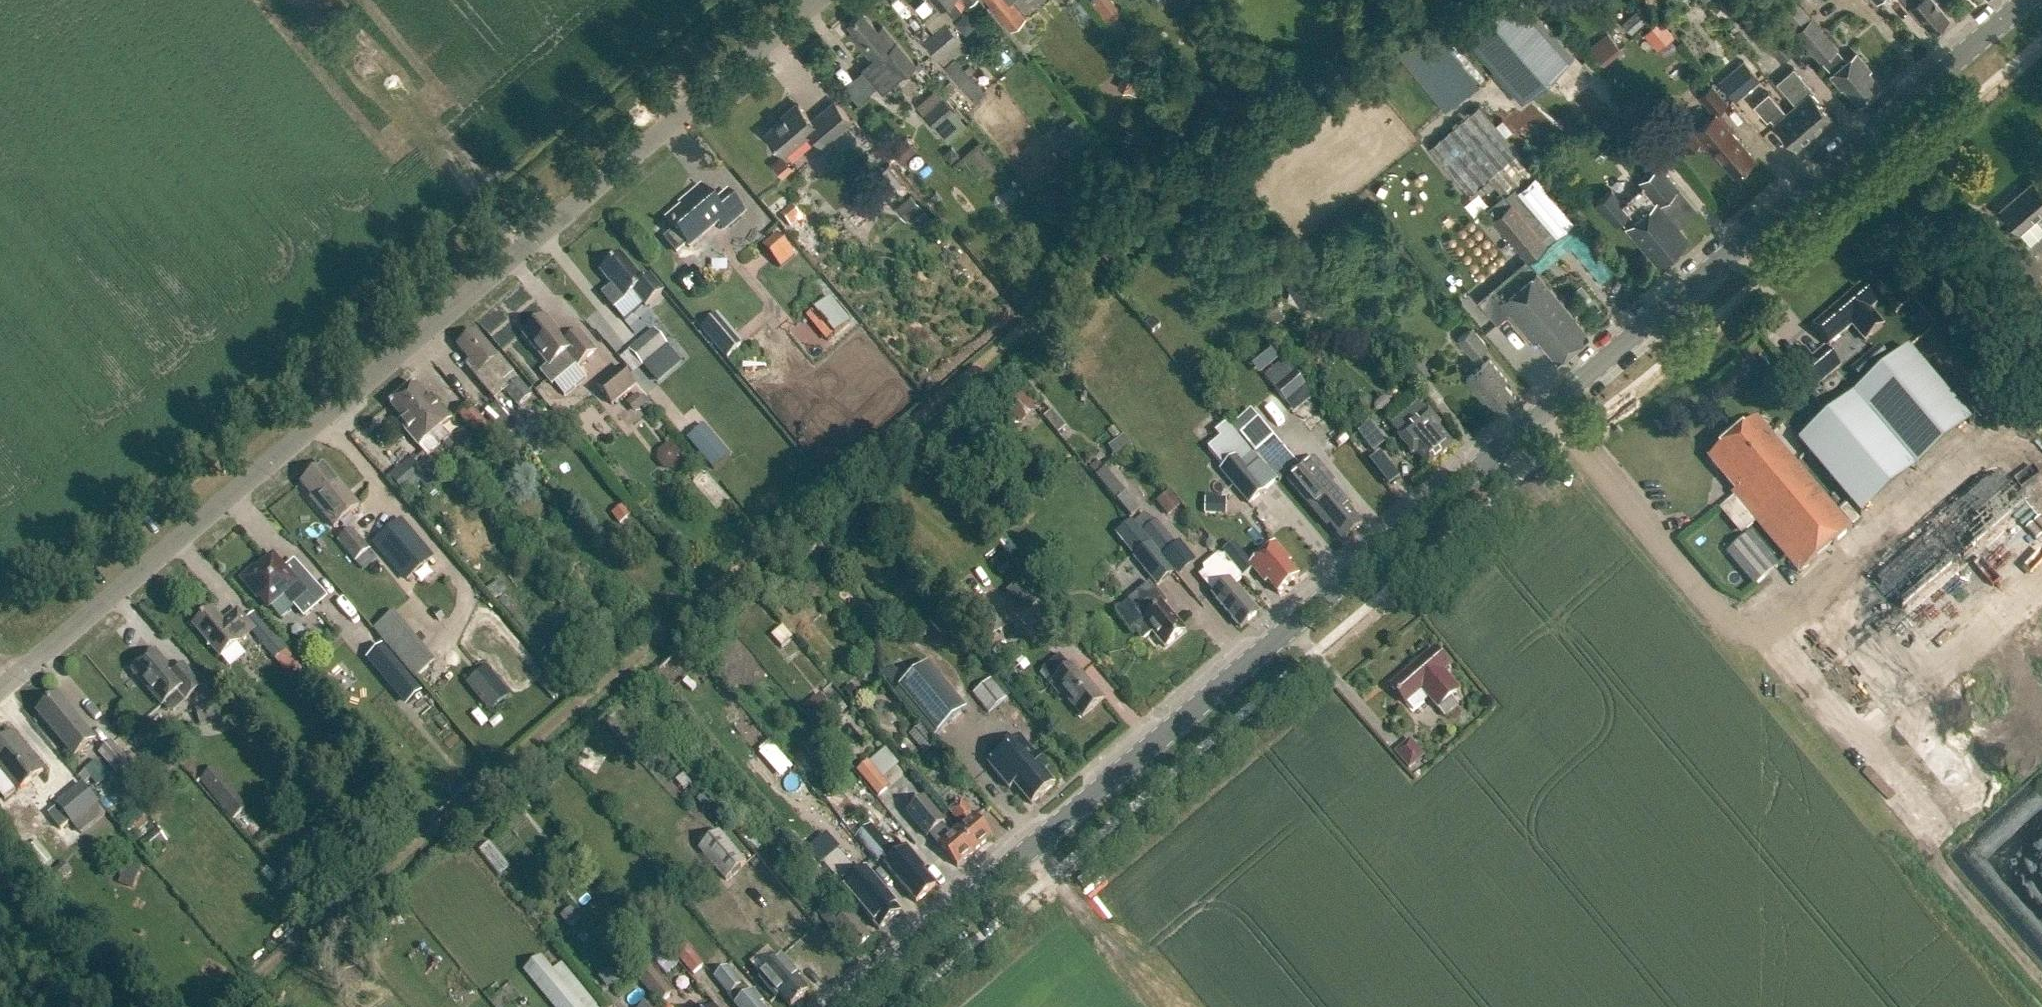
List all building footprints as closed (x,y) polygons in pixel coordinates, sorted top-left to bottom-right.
[(953,15),(961,8),(954,0),(934,0),(941,8),(944,5),(953,15)] [(992,3),(1012,27),(1028,14),(1016,0),(995,0),(992,3)] [(1107,22),(1116,15),(1104,0),(1089,0),(1107,22)] [(1456,26),(1523,102),(1574,57),(1524,0),(1485,0),(1456,26)] [(1842,88),(1844,87),(1859,104),(1881,85),(1869,72),(1872,69),(1856,51),(1845,60),(1834,47),(1835,46),(1794,0),(1779,14),(1820,60),(1821,59),(1832,72),(1830,74),(1842,88)] [(1916,2),(1910,7),(1931,33),(1948,19),(1932,0),(1915,0),(1916,2)] [(1623,23),(1631,32),(1646,19),(1638,10),(1623,23)] [(915,64),(896,41),(882,26),(878,30),(861,11),(848,23),(852,29),(849,32),(873,61),(863,70),(882,92),(902,75),(915,64)] [(1663,44),(1680,31),(1667,13),(1650,26),(1663,44)] [(1408,68),(1442,109),(1484,77),(1435,20),(1415,36),(1428,52),(1408,68)] [(960,40),(961,39),(946,23),(924,41),(944,66),(966,47),(960,40)] [(1776,27),(1759,40),(1779,65),(1796,52),(1776,27)] [(967,55),(956,61),(979,95),(989,88),(967,55)] [(1720,82),(1734,99),(1759,78),(1745,61),(1720,82)] [(1775,85),(1793,107),(1815,133),(1833,118),(1811,92),(1792,70),(1775,85)] [(1700,139),(1718,161),(1721,159),(1734,175),(1754,158),(1732,131),(1734,129),(1719,111),(1728,103),(1712,84),(1699,95),(1715,113),(1694,131),(1683,118),(1669,130),(1686,151),(1700,139)] [(1775,123),(1796,149),(1815,133),(1793,107),(1786,113),(1769,93),(1754,105),(1767,121),(1773,116),(1777,121),(1775,123)] [(924,113),(948,141),(968,124),(944,96),(924,113)] [(834,100),(822,110),(811,120),(798,104),(765,132),(784,155),(810,132),(821,145),(839,130),(851,120),(834,100)] [(1475,191),(1496,174),(1509,190),(1496,201),(1502,209),(1495,214),(1531,258),(1580,218),(1485,102),(1435,143),(1475,191)] [(970,163),(991,142),(985,135),(964,156),(970,163)] [(782,154),(772,163),(783,176),(793,168),(782,154)] [(878,170),(891,185),(898,179),(885,163),(878,170)] [(1616,224),(1621,219),(1647,250),(1650,248),(1661,260),(1687,239),(1676,225),(1696,208),(1658,164),(1639,180),(1644,185),(1623,203),(1603,179),(1588,191),(1616,224)] [(2000,208),(2020,231),(2041,212),(2041,191),(2033,181),(2000,208)] [(665,239),(676,253),(686,244),(689,248),(718,223),(724,230),(744,212),(727,192),(715,203),(701,187),(687,198),(690,201),(666,221),(675,231),(665,239)] [(897,207),(908,220),(923,206),(912,193),(897,207)] [(797,256),(777,232),(760,247),(780,270),(797,256)] [(633,292),(646,307),(663,292),(649,276),(643,282),(621,255),(600,272),(624,300),(633,292)] [(680,280),(691,292),(706,278),(696,266),(680,280)] [(1534,341),(1539,338),(1558,360),(1589,334),(1534,270),(1522,281),(1519,278),(1515,281),(1512,278),(1501,288),(1506,294),(1499,300),(1534,341)] [(1814,328),(1829,346),(1852,326),(1865,342),(1882,327),(1869,312),(1875,307),(1860,288),(1814,328)] [(828,297),(813,310),(834,335),(850,322),(828,297)] [(545,318),(523,336),(548,366),(541,372),(551,385),(552,384),(564,398),(585,380),(576,368),(596,351),(580,332),(567,343),(545,318)] [(703,328),(729,358),(739,350),(712,319),(703,328)] [(1153,320),(1145,327),(1152,335),(1160,328),(1153,320)] [(1476,327),(1461,340),(1478,360),(1493,347),(1476,327)] [(654,329),(628,350),(643,368),(668,347),(654,329)] [(505,391),(518,407),(531,396),(512,374),(513,374),(498,356),(497,357),(476,333),(458,348),(470,363),(468,366),(477,372),(478,371),(483,377),(478,381),(494,400),(505,391)] [(1786,366),(1809,393),(1839,368),(1824,349),(1812,360),(1804,350),(1786,366)] [(1799,443),(1861,516),(1971,422),(1908,349),(1799,443)] [(1277,392),(1297,416),(1316,399),(1280,356),(1269,366),(1285,385),(1277,392)] [(1870,357),(1852,373),(1862,385),(1881,370),(1870,357)] [(1483,400),(1487,397),(1498,411),(1515,397),(1504,383),(1507,380),(1490,360),(1466,379),(1483,400)] [(620,366),(596,386),(612,404),(636,385),(620,366)] [(402,395),(443,442),(448,437),(441,429),(451,420),(431,397),(427,400),(414,385),(402,395)] [(1037,409),(1022,391),(1007,404),(1022,422),(1037,409)] [(627,403),(636,413),(646,405),(637,394),(627,403)] [(398,422),(419,447),(430,438),(437,447),(443,442),(402,395),(390,406),(402,419),(398,422)] [(520,426),(498,402),(486,413),(508,437),(520,426)] [(459,413),(479,435),(490,425),(471,403),(459,413)] [(1417,456),(1428,468),(1452,448),(1439,431),(1440,427),(1428,413),(1427,414),(1418,404),(1391,427),(1399,438),(1397,439),(1412,457),(1417,456)] [(1735,492),(1732,494),(1800,574),(1852,530),(1757,418),(1708,460),(1735,492)] [(1261,445),(1277,429),(1270,422),(1254,438),(1261,445)] [(1370,424),(1357,434),(1372,453),(1385,443),(1370,424)] [(1222,473),(1252,508),(1280,483),(1230,425),(1218,435),(1223,441),(1212,451),(1227,469),(1222,473)] [(703,426),(686,440),(712,471),(729,457),(703,426)] [(1282,433),(1264,441),(1274,462),(1292,454),(1282,433)] [(411,456),(387,476),(405,496),(416,488),(417,484),(426,475),(411,456)] [(1327,528),(1330,526),(1344,543),(1362,527),(1348,511),(1350,509),(1330,485),(1334,482),(1314,459),(1287,482),(1327,528)] [(1098,478),(1135,518),(1143,511),(1108,469),(1107,470),(1098,460),(1091,466),(1100,476),(1098,478)] [(314,498),(312,500),(334,526),(358,506),(324,466),(302,485),(314,498)] [(1876,579),(1902,609),(2025,504),(1999,474),(1876,579)] [(400,521),(375,542),(406,579),(432,559),(400,521)] [(371,550),(353,529),(339,542),(357,562),(371,550)] [(1727,553),(1755,586),(1778,566),(1750,534),(1727,553)] [(1135,559),(1158,587),(1175,572),(1151,545),(1135,559)] [(1275,545),(1249,566),(1265,584),(1267,582),(1277,594),(1298,577),(1287,564),(1289,562),(1275,545)] [(255,569),(243,579),(250,588),(252,587),(269,607),(279,619),(296,605),(304,615),(325,597),(319,589),(307,588),(308,577),(295,562),(285,570),(273,556),(256,571),(255,569)] [(1213,596),(1241,629),(1258,614),(1235,586),(1244,579),(1225,557),(1200,578),(1215,595),(1213,596)] [(963,621),(980,645),(1003,628),(984,603),(978,607),(958,581),(937,596),(957,623),(963,621)] [(1022,581),(1014,588),(1028,606),(1037,599),(1022,581)] [(1153,634),(1166,649),(1186,632),(1165,607),(1168,604),(1151,584),(1129,603),(1145,622),(1137,629),(1136,633),(1142,640),(1146,640),(1153,634)] [(277,658),(294,676),(305,666),(288,647),(288,646),(255,610),(246,619),(238,610),(224,622),(213,609),(201,619),(196,618),(196,623),(194,625),(209,642),(208,647),(213,647),(221,657),(254,629),(279,656),(277,658)] [(393,612),(375,628),(386,641),(404,625),(393,612)] [(380,645),(366,656),(407,704),(421,692),(380,645)] [(1405,704),(1413,713),(1429,699),(1444,717),(1458,705),(1451,697),(1459,690),(1443,671),(1448,667),(1434,650),(1390,687),(1405,704)] [(184,664),(174,672),(156,651),(133,671),(163,705),(179,691),(187,699),(203,686),(184,664)] [(901,685),(940,731),(968,708),(929,661),(901,685)] [(1063,695),(1083,719),(1104,701),(1074,665),(1050,685),(1060,697),(1063,695)] [(484,681),(473,690),(479,698),(476,701),(482,709),(489,703),(495,710),(501,705),(495,698),(497,696),(484,681)] [(974,697),(991,716),(1008,701),(992,682),(974,697)] [(801,703),(819,724),(836,710),(822,693),(815,699),(812,694),(801,703)] [(59,696),(39,713),(75,756),(96,739),(59,696)] [(911,737),(926,756),(938,746),(922,728),(911,737)] [(17,790),(42,771),(13,735),(0,745),(0,769),(17,790)] [(1016,783),(1033,804),(1056,785),(1045,772),(1047,770),(1023,740),(1023,739),(1022,738),(991,764),(992,765),(992,764),(1011,787),(1016,783)] [(1412,740),(1396,755),(1411,772),(1427,758),(1412,740)] [(111,741),(97,753),(115,774),(129,762),(111,741)] [(779,778),(800,803),(812,793),(770,744),(757,755),(778,779),(779,778)] [(866,760),(854,770),(875,796),(888,786),(880,777),(866,760)] [(1918,767),(1909,771),(1917,789),(1926,785),(1918,767)] [(248,808),(215,768),(200,780),(233,820),(248,808)] [(857,837),(867,829),(855,814),(860,810),(860,803),(854,796),(827,794),(824,791),(828,787),(821,778),(812,785),(857,837)] [(82,784),(56,806),(72,826),(98,804),(82,784)] [(116,811),(133,798),(124,786),(106,799),(116,811)] [(451,787),(443,794),(449,801),(457,794),(451,787)] [(929,835),(957,868),(974,853),(956,830),(950,835),(941,825),(944,822),(924,798),(906,813),(926,837),(929,835)] [(956,830),(974,853),(991,838),(972,816),(959,802),(948,811),(961,826),(956,830)] [(158,816),(140,827),(147,838),(165,827),(158,816)] [(857,837),(879,863),(884,859),(888,865),(887,866),(918,902),(936,887),(924,872),(925,869),(907,848),(899,856),(872,824),(867,829),(857,837)] [(159,854),(177,839),(169,830),(152,845),(159,854)] [(697,850),(726,882),(747,863),(719,831),(697,850)] [(863,874),(843,850),(827,864),(884,930),(905,912),(869,869),(863,874)] [(815,862),(799,875),(819,899),(835,885),(815,862)] [(129,867),(122,885),(132,889),(138,871),(129,867)] [(843,915),(840,918),(829,904),(819,913),(849,949),(853,947),(857,952),(871,940),(858,925),(860,924),(851,913),(845,917),(843,915)] [(664,945),(679,932),(671,923),(656,936),(664,945)] [(759,976),(778,960),(768,947),(749,963),(759,976)] [(679,961),(691,976),(701,968),(689,953),(679,961)] [(759,976),(778,998),(781,995),(791,1006),(793,1006),(809,993),(806,989),(807,988),(808,987),(783,956),(759,976)] [(551,1006),(593,1006),(571,980),(572,979),(560,966),(552,973),(540,958),(522,973),(551,1006)] [(737,1006),(763,1006),(761,1005),(764,1002),(754,991),(750,993),(743,985),(742,985),(727,967),(714,978),(730,996),(728,997),(737,1006)] [(655,1006),(657,1006),(670,996),(648,969),(633,981),(655,1006)]
